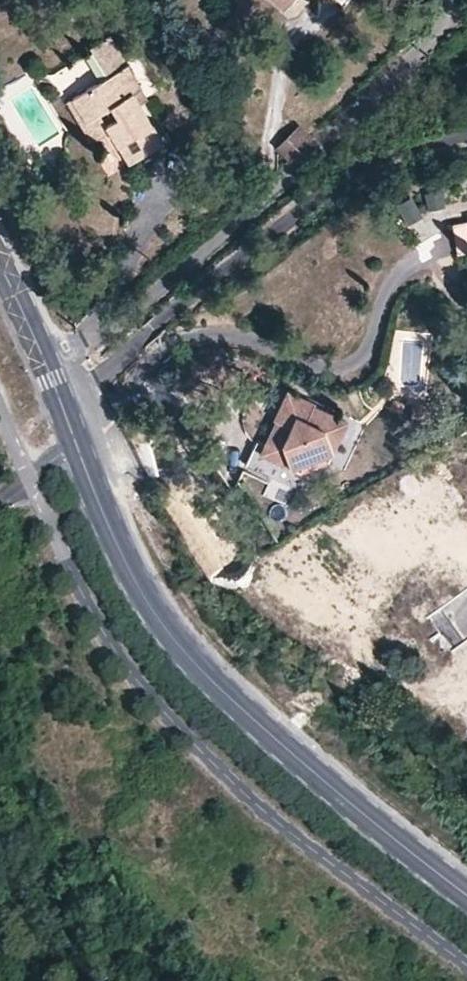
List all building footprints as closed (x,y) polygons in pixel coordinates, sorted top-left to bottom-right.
[(92,85),(126,63),(109,34),(88,47),(90,51),(76,60),(92,85)] [(92,85),(66,101),(89,141),(107,131),(128,161),(161,141),(139,102),(146,97),(126,63),(92,85)] [(305,143),(293,129),(271,148),(283,163),(305,143)] [(428,207),(445,202),(440,184),(423,189),(428,207)] [(412,191),(394,199),(405,221),(422,212),(412,191)] [(453,223),(458,251),(466,249),(466,221),(453,223)] [(316,402),(287,389),(273,417),(275,419),(259,451),(290,468),(291,465),(303,472),(327,462),(347,421),(316,404),(316,402)]
